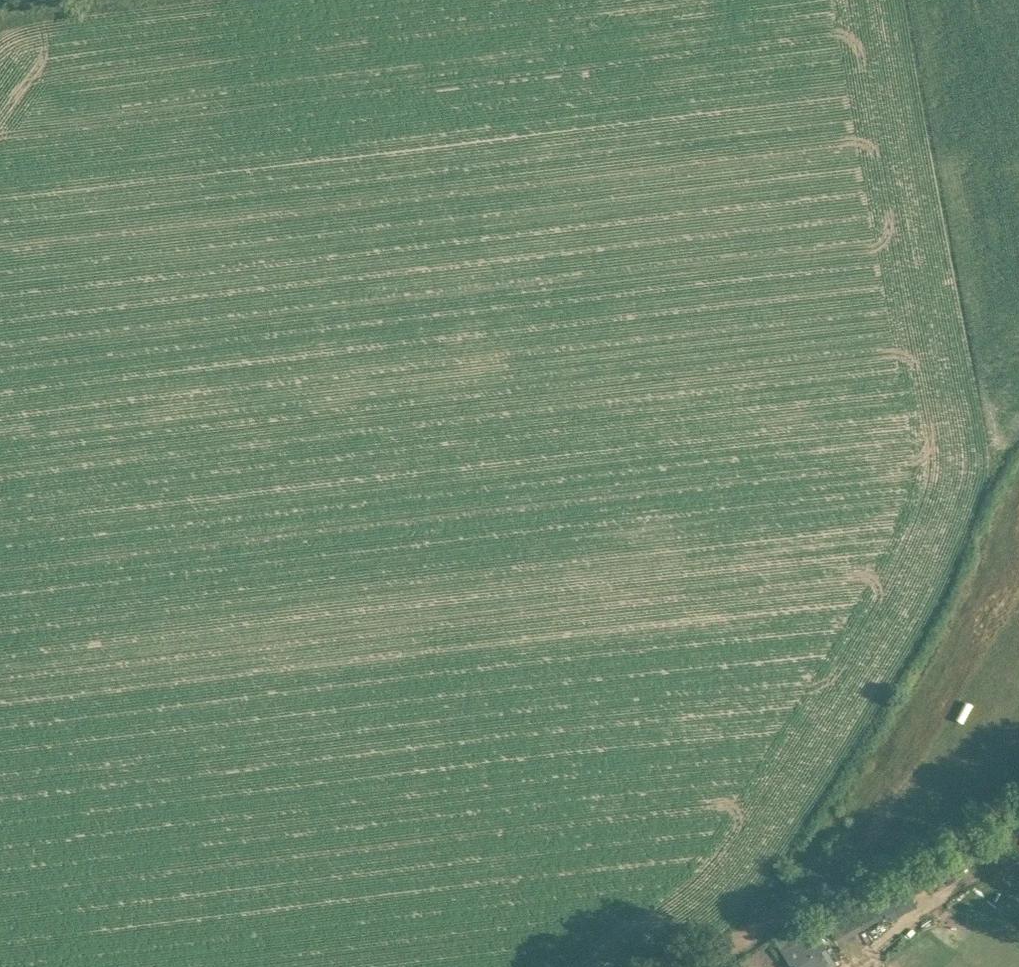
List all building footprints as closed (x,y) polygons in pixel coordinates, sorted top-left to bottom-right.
[(885,916),(889,922),(917,907),(900,876),(871,892),(870,890),(777,942),(793,966),(835,966),(837,966),(820,937),(831,931),(839,944),(885,916)]
